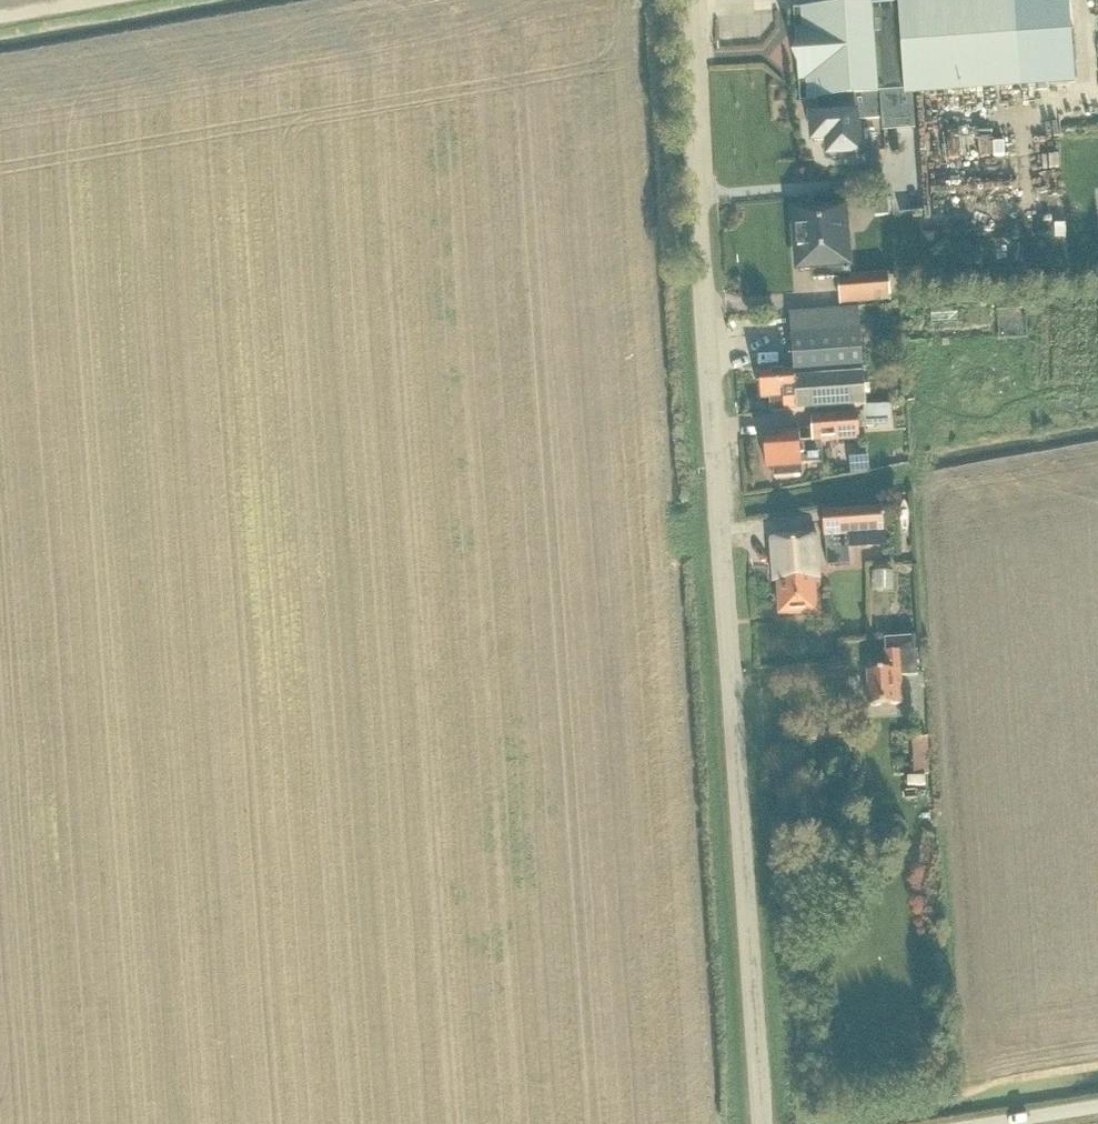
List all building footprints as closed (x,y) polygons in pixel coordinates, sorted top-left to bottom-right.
[(876,6),(882,93),(881,93),(883,119),(881,119),(882,134),(914,132),(912,92),(1014,85),(1075,81),(1069,0),(959,0),(876,6)] [(871,6),(795,12),(802,100),(817,99),(818,114),(829,114),(829,118),(825,119),(812,119),(814,141),(827,140),(828,156),(830,156),(831,160),(845,159),(845,155),(858,154),(856,132),(856,120),(881,119),(883,119),(881,93),(882,93),(876,6),(871,6)] [(850,268),(846,206),(790,210),(792,230),(796,230),(799,271),(811,270),(812,281),(838,279),(849,278),(848,268),(850,268)] [(840,306),(889,301),(887,275),(849,278),(838,279),(840,306)] [(1025,309),(1024,298),(1006,299),(1007,311),(1025,309)] [(770,413),(865,406),(858,308),(789,313),(793,371),(758,374),(760,400),(769,399),(770,413)] [(890,427),(889,405),(863,407),(864,428),(890,427)] [(823,463),(821,442),(858,439),(857,416),(810,419),(812,442),(799,443),(798,435),(763,438),(765,468),(773,468),(774,477),(773,477),(773,479),(799,477),(799,466),(801,465),(800,465),(823,463)] [(883,534),(881,508),(822,511),(824,538),(883,534)] [(814,580),(818,580),(815,537),(770,540),(773,583),(777,583),(779,615),(816,613),(814,580)] [(846,567),(844,538),(824,540),(826,568),(846,567)] [(895,584),(895,569),(874,569),(873,583),(895,584)] [(902,704),(900,677),(918,676),(915,637),(884,639),(886,672),(867,673),(869,707),(902,704)] [(929,775),(927,739),(912,739),(914,776),(929,775)]
